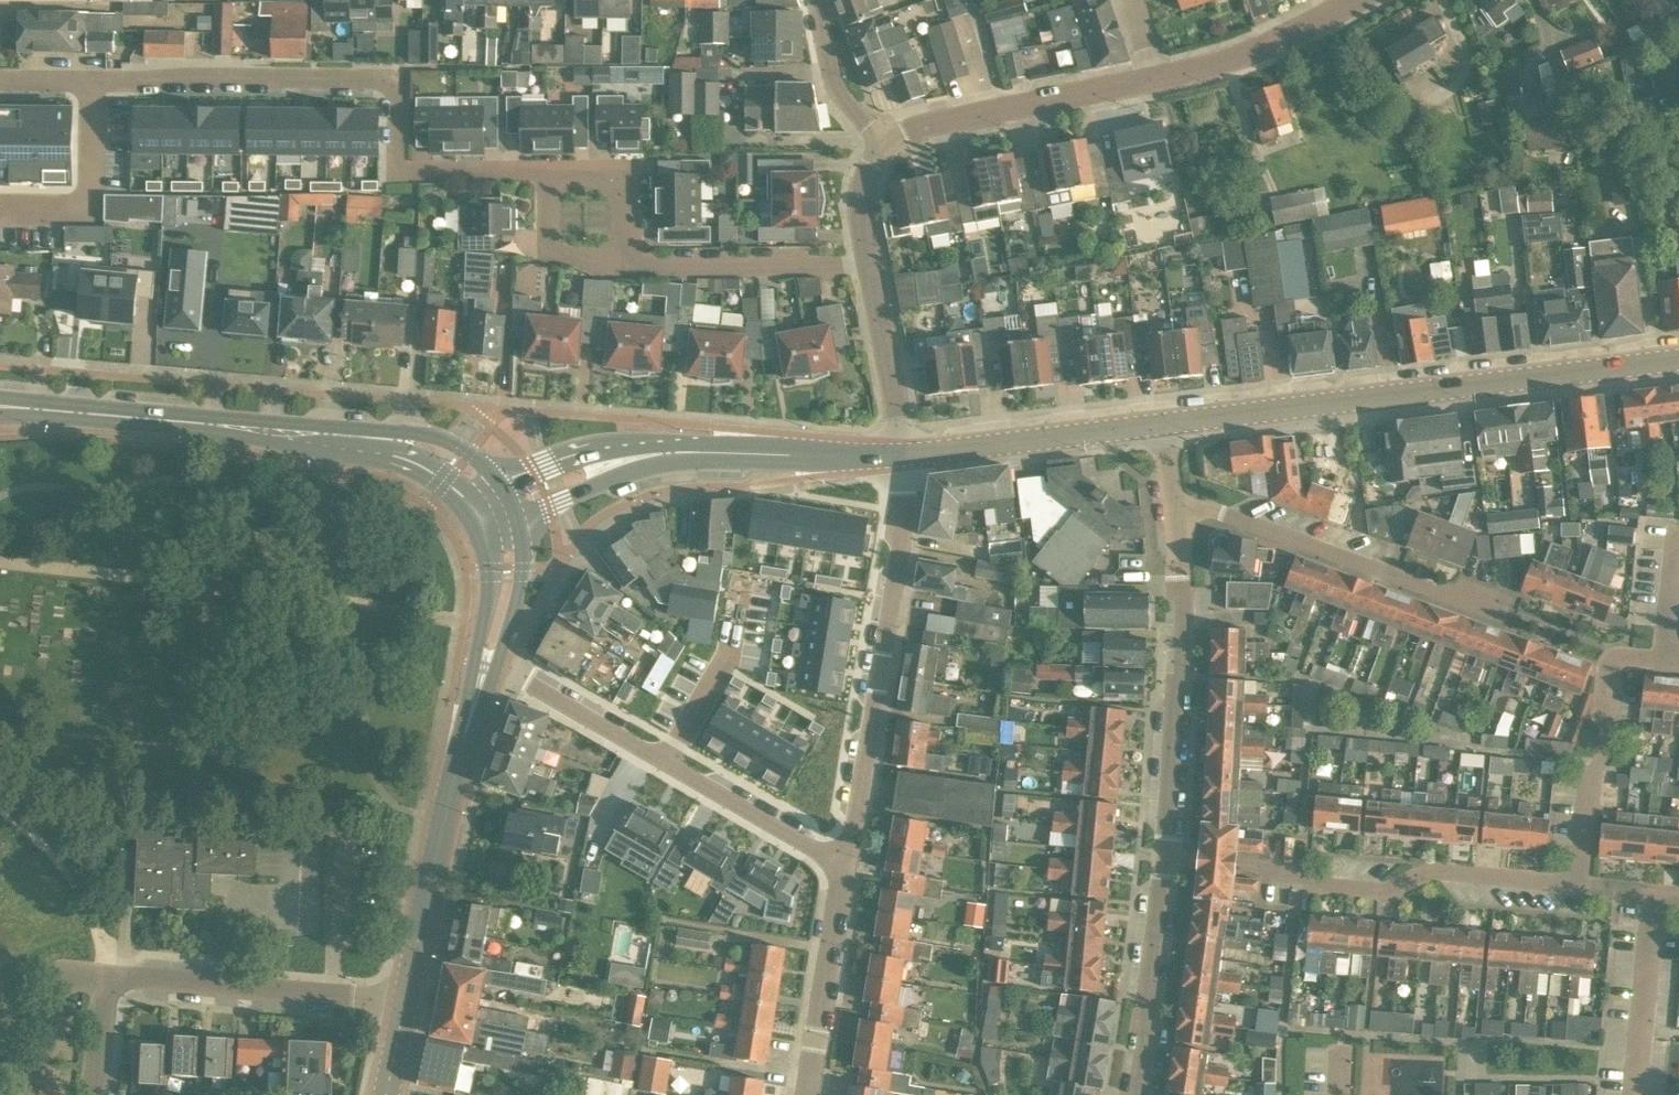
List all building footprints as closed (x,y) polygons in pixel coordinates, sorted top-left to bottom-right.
[(353,0),(327,0),(327,4),(312,4),(312,33),(328,33),(328,22),(353,22),(353,0)] [(353,22),(353,32),(394,32),(394,3),(379,3),(379,0),(353,0),(353,22)] [(404,8),(428,8),(428,0),(404,0),(404,8)] [(466,4),(465,4),(465,0),(446,0),(446,9),(447,9),(447,35),(463,35),(463,9),(465,9),(466,4)] [(487,28),(487,0),(465,0),(465,4),(466,4),(477,5),(477,35),(486,35),(486,28),(487,28)] [(509,5),(509,0),(487,0),(487,28),(497,28),(498,5),(509,5)] [(509,5),(520,5),(520,29),(531,29),(532,29),(532,0),(509,0),(509,5)] [(532,29),(541,29),(541,5),(554,5),(554,0),(532,0),(532,29)] [(604,18),(604,0),(578,0),(578,18),(604,18)] [(604,18),(630,18),(630,0),(604,0),(604,18)] [(699,13),(713,13),(729,13),(728,13),(728,9),(730,9),(730,8),(729,8),(729,0),(686,0),(686,7),(699,8),(699,13)] [(845,26),(878,14),(873,0),(835,0),(845,26)] [(988,23),(1027,11),(1024,0),(1008,0),(984,8),(988,23)] [(1086,38),(1119,30),(1109,0),(1104,0),(1077,6),(1048,14),(1053,29),(1066,25),(1067,29),(1082,25),(1086,38)] [(1184,9),(1211,0),(1180,0),(1184,9)] [(1503,12),(1518,2),(1516,0),(1478,0),(1487,12),(1497,27),(1508,19),(1503,12)] [(1675,5),(1671,0),(1655,0),(1651,3),(1656,10),(1654,12),(1670,36),(1678,30),(1678,11),(1677,9),(1675,5)] [(273,60),(308,60),(309,2),(260,1),(260,16),(274,16),(273,60)] [(213,56),(232,56),(233,4),(214,4),(213,56)] [(754,13),(755,36),(801,36),(801,12),(754,13)] [(15,20),(15,31),(99,32),(99,30),(110,30),(110,27),(104,27),(104,13),(21,13),(21,16),(15,20)] [(675,57),(673,66),(722,66),(722,54),(718,54),(718,44),(729,44),(729,37),(715,37),(713,13),(699,13),(699,44),(701,44),(701,57),(675,57)] [(729,13),(713,13),(715,37),(729,37),(730,13),(729,13)] [(1637,24),(1650,42),(1664,33),(1651,15),(1637,24)] [(1416,27),(1419,33),(1411,38),(1407,32),(1390,42),(1393,48),(1388,51),(1396,63),(1391,66),(1401,84),(1415,77),(1411,71),(1434,57),(1428,47),(1447,35),(1436,16),(1416,27)] [(848,32),(858,60),(885,50),(880,37),(895,31),(890,17),(848,32)] [(992,24),(996,38),(1016,32),(1013,18),(992,24)] [(969,75),(953,22),(929,30),(945,82),(969,75)] [(422,24),(422,64),(438,64),(438,24),(422,24)] [(99,32),(15,31),(15,43),(20,48),(20,51),(114,52),(114,33),(110,33),(110,30),(99,30),(99,32)] [(1119,30),(1086,38),(1089,49),(1075,52),(1081,71),(1095,67),(1096,68),(1130,61),(1119,30)] [(145,58),(185,59),(186,32),(146,31),(145,58)] [(566,36),(566,51),(566,64),(584,64),(603,64),(603,53),(584,53),(585,36),(566,36)] [(622,36),(622,64),(640,64),(641,36),(622,36)] [(801,36),(755,36),(755,61),(802,60),(801,36)] [(1595,37),(1560,51),(1569,73),(1604,58),(1595,37)] [(497,38),(487,38),(486,65),(497,65),(497,38)] [(359,59),(359,41),(338,41),(339,59),(359,59)] [(484,64),(484,46),(470,46),(469,63),(484,64)] [(548,48),(535,48),(535,65),(548,65),(548,48)] [(645,61),(657,62),(658,48),(646,48),(645,61)] [(885,50),(858,60),(868,87),(891,78),(901,104),(925,95),(916,69),(924,67),(917,48),(888,59),(885,50)] [(1021,51),(1004,55),(1010,81),(1026,77),(1021,51)] [(514,53),(514,65),(530,66),(530,53),(514,53)] [(1544,92),(1545,92),(1548,115),(1551,115),(1556,81),(1548,62),(1538,66),(1544,92)] [(722,66),(673,66),(673,68),(696,68),(696,74),(671,74),(670,114),(718,114),(719,68),(722,68),(722,66)] [(593,67),(593,84),(619,84),(619,67),(593,67)] [(501,71),(501,87),(517,88),(517,71),(501,71)] [(747,88),(747,109),(818,109),(814,84),(777,85),(778,88),(747,88)] [(1279,86),(1252,96),(1258,113),(1253,115),(1263,144),(1279,139),(1275,128),(1292,123),(1279,86)] [(1508,121),(1517,119),(1548,115),(1545,92),(1544,92),(1521,96),(1505,98),(1508,121)] [(574,107),(548,107),(549,153),(575,153),(575,126),(590,126),(589,96),(574,97),(574,107)] [(598,126),(613,125),(614,153),(643,152),(643,140),(651,140),(651,118),(643,118),(643,106),(624,107),(624,96),(598,96),(598,126)] [(549,153),(548,107),(548,100),(523,101),(523,97),(507,97),(508,126),(523,126),(523,153),(549,153)] [(459,154),(458,109),(442,109),(442,98),(417,98),(417,127),(433,127),(433,154),(459,154)] [(483,108),(458,109),(459,154),(484,154),(484,127),(499,127),(499,98),(483,98),(483,108)] [(1499,100),(1478,104),(1483,126),(1504,121),(1499,100)] [(72,185),(72,123),(72,109),(58,109),(0,109),(0,185),(72,185)] [(818,109),(747,109),(747,130),(778,129),(778,133),(823,133),(818,109)] [(137,152),(163,152),(163,110),(137,110),(137,152)] [(188,111),(163,110),(163,152),(188,153),(188,111)] [(213,153),(213,111),(188,111),(188,153),(213,153)] [(213,111),(213,153),(239,153),(240,111),(213,111)] [(251,111),(251,153),(277,153),(277,112),(251,111)] [(277,112),(277,153),(302,153),(302,112),(277,112)] [(302,112),(302,153),(327,154),(328,112),(302,112)] [(328,112),(327,154),(352,154),(353,112),(328,112)] [(353,112),(352,154),(378,154),(379,112),(353,112)] [(1576,147),(1576,142),(1573,119),(1549,122),(1548,115),(1517,119),(1520,141),(1526,140),(1528,153),(1576,147)] [(1105,166),(1111,196),(1112,196),(1113,203),(1131,199),(1127,181),(1172,171),(1162,124),(1117,133),(1124,166),(1106,170),(1105,166)] [(1087,140),(1063,144),(1074,202),(1097,197),(1098,199),(1111,196),(1105,166),(1092,168),(1087,140)] [(1044,177),(1031,180),(1037,210),(1074,203),(1074,202),(1063,144),(1039,149),(1044,177)] [(1013,154),(989,159),(1001,218),(1000,213),(1023,209),(1024,213),(1037,210),(1031,180),(1019,182),(1013,154)] [(957,194),(958,201),(959,201),(964,225),(1001,218),(989,159),(965,163),(971,192),(957,194)] [(774,174),(775,201),(825,200),(822,184),(819,184),(819,173),(787,174),(787,160),(759,160),(759,174),(774,174)] [(655,176),(655,202),(701,202),(700,176),(711,176),(711,161),(682,161),(682,176),(655,176)] [(1636,203),(1632,170),(1610,172),(1614,205),(1636,203)] [(941,175),(917,179),(926,225),(950,220),(952,233),(964,231),(963,225),(964,225),(959,201),(958,201),(946,203),(941,175)] [(926,225),(917,179),(893,184),(899,215),(889,217),(893,236),(893,237),(893,238),(913,234),(911,227),(926,225)] [(286,180),(286,189),(302,190),(302,180),(286,180)] [(363,181),(363,191),(378,191),(378,181),(363,181)] [(147,182),(147,191),(163,191),(163,182),(147,182)] [(172,182),(172,191),(188,191),(188,182),(172,182)] [(188,182),(188,191),(203,191),(203,182),(188,182)] [(223,182),(223,192),(239,192),(239,182),(223,182)] [(250,182),(250,191),(266,191),(266,182),(250,182)] [(311,182),(311,192),(327,192),(327,182),(311,182)] [(327,182),(327,192),(342,192),(342,183),(327,182)] [(1515,186),(1499,189),(1503,214),(1518,212),(1515,186)] [(1270,198),(1276,225),(1328,215),(1322,188),(1270,198)] [(1553,191),(1517,192),(1519,211),(1553,210),(1553,191)] [(131,194),(130,221),(163,223),(164,196),(131,194)] [(334,196),(319,197),(318,205),(333,205),(334,196)] [(383,219),(384,198),(349,196),(348,223),(358,223),(358,215),(373,216),(373,218),(383,219)] [(283,218),(284,197),(226,198),(224,231),(251,233),(254,205),(274,205),(273,220),(288,221),(288,218),(283,218)] [(319,197),(284,197),(283,218),(288,218),(288,221),(299,222),(299,205),(318,205),(319,197)] [(515,235),(515,206),(503,206),(503,198),(481,198),(481,206),(459,207),(459,251),(488,251),(488,236),(515,235)] [(825,200),(775,201),(775,228),(760,228),(760,242),(788,242),(787,228),(819,228),(819,217),(822,217),(825,200)] [(701,202),(655,202),(655,228),(682,228),(683,243),(712,243),(712,227),(701,227),(701,202)] [(735,206),(719,216),(720,242),(737,241),(737,226),(735,226),(735,206)] [(1401,232),(1396,206),(1381,209),(1386,235),(1401,232)] [(1189,219),(1192,231),(1194,242),(1225,236),(1224,232),(1267,224),(1265,212),(1251,214),(1251,212),(1219,218),(1218,214),(1189,219)] [(1558,214),(1522,216),(1525,244),(1561,239),(1558,214)] [(1352,237),(1348,215),(1326,220),(1331,241),(1352,237)] [(1285,227),(1287,242),(1315,237),(1312,222),(1285,227)] [(66,226),(66,240),(116,240),(116,227),(66,226)] [(1192,231),(1156,238),(1158,249),(1194,242),(1192,231)] [(1245,243),(1249,273),(1254,308),(1275,305),(1282,358),(1290,357),(1292,372),(1294,372),(1294,375),(1331,370),(1330,367),(1332,367),(1328,333),(1326,333),(1324,322),(1313,323),(1296,325),(1293,303),(1284,304),(1276,239),(1275,238),(1275,231),(1244,236),(1245,243)] [(1631,238),(1616,240),(1590,243),(1594,270),(1602,339),(1622,333),(1623,328),(1628,327),(1631,332),(1643,334),(1631,238)] [(1230,276),(1249,273),(1245,243),(1226,246),(1230,276)] [(1569,289),(1562,290),(1568,343),(1594,340),(1583,248),(1564,250),(1569,289)] [(298,339),(306,339),(307,331),(310,331),(311,314),(307,314),(311,254),(310,253),(307,250),(303,249),(297,250),(294,252),(292,257),(290,270),(299,271),(296,299),(285,298),(282,337),(284,338),(288,342),(295,342),(298,339)] [(166,327),(200,330),(207,254),(173,251),(166,327)] [(417,286),(431,287),(433,253),(418,252),(417,286)] [(466,252),(465,276),(493,278),(495,254),(466,252)] [(307,331),(306,339),(315,340),(319,344),(325,345),(329,341),(332,342),(335,302),(323,301),(325,272),(321,272),(321,265),(312,264),(313,257),(311,254),(307,314),(311,314),(310,331),(307,331)] [(1015,272),(1034,269),(1033,255),(1013,257),(1015,272)] [(976,259),(980,278),(994,275),(990,256),(976,259)] [(1660,282),(1665,331),(1678,329),(1678,260),(1676,260),(1678,280),(1660,282)] [(69,263),(66,290),(82,292),(80,318),(92,319),(92,323),(106,325),(112,267),(69,263)] [(112,267),(106,325),(121,326),(122,322),(134,323),(137,297),(152,299),(155,271),(112,267)] [(10,313),(11,295),(38,297),(40,277),(13,275),(14,269),(0,268),(0,313),(10,313)] [(915,273),(918,291),(942,288),(940,271),(915,273)] [(1510,272),(1491,275),(1501,351),(1530,348),(1526,315),(1515,316),(1510,272)] [(1501,351),(1491,275),(1472,277),(1477,321),(1468,322),(1472,355),(1501,351)] [(617,308),(621,280),(591,276),(587,304),(617,308)] [(702,282),(687,281),(687,301),(701,301),(702,282)] [(1203,375),(1203,368),(1200,346),(1216,344),(1207,306),(1204,287),(1193,288),(1193,290),(1186,308),(1189,330),(1173,332),(1179,378),(1203,375)] [(942,288),(918,291),(919,306),(944,303),(942,288)] [(703,289),(703,302),(726,303),(727,290),(703,289)] [(235,337),(242,338),(246,335),(267,336),(268,322),(274,323),(276,294),(231,290),(227,333),(232,333),(235,337)] [(768,317),(781,317),(780,290),(767,290),(768,317)] [(1568,343),(1562,290),(1533,293),(1540,347),(1568,343)] [(423,350),(437,351),(440,355),(448,356),(448,352),(453,353),(456,314),(441,313),(443,295),(428,293),(423,350)] [(536,365),(552,369),(556,319),(542,317),(543,302),(531,301),(532,296),(514,295),(514,327),(528,329),(525,360),(536,361),(536,365)] [(354,345),(373,347),(378,307),(360,306),(361,298),(349,296),(345,338),(354,339),(354,345)] [(475,316),(472,354),(486,355),(486,359),(495,359),(497,356),(501,357),(504,318),(495,318),(496,300),(491,299),(477,298),(475,316)] [(378,307),(373,347),(393,348),(393,343),(404,344),(408,302),(396,301),(395,309),(378,307)] [(1042,314),(1062,310),(1061,301),(1040,304),(1042,314)] [(726,321),(726,304),(700,304),(700,320),(726,321)] [(821,328),(805,330),(814,381),(829,375),(829,371),(840,369),(834,338),(848,336),(842,304),(817,308),(821,328)] [(1410,307),(1413,323),(1396,325),(1402,364),(1434,359),(1434,357),(1452,354),(1447,329),(1429,332),(1427,320),(1426,320),(1424,305),(1410,307)] [(582,334),(596,335),(599,307),(585,306),(583,321),(556,319),(552,369),(568,368),(568,364),(579,365),(582,334)] [(699,380),(715,385),(720,334),(719,334),(693,331),(695,308),(681,306),(680,315),(678,343),(691,344),(688,376),(700,377),(699,380)] [(599,307),(596,335),(610,337),(608,353),(607,368),(618,369),(618,373),(633,377),(638,326),(636,326),(638,314),(613,312),(613,309),(599,307)] [(664,342),(678,343),(680,315),(666,314),(665,329),(638,326),(633,377),(649,376),(650,372),(661,373),(664,342)] [(1096,314),(1059,319),(1063,354),(1063,358),(1076,357),(1080,386),(1104,383),(1096,317),(1096,314)] [(1063,354),(1059,319),(1058,315),(1036,317),(1039,340),(1024,342),(1029,388),(1053,385),(1050,356),(1063,354)] [(1112,315),(1096,317),(1104,383),(1128,380),(1125,351),(1137,349),(1135,323),(1134,316),(1112,319),(1112,315)] [(1005,317),(983,320),(984,328),(988,359),(988,363),(1001,362),(1005,391),(1029,388),(1024,342),(1022,330),(1007,332),(1005,317)] [(1242,376),(1243,384),(1266,381),(1259,331),(1249,332),(1246,317),(1221,320),(1229,378),(1242,376)] [(1341,337),(1345,371),(1378,367),(1373,333),(1372,333),(1370,317),(1351,319),(1353,335),(1341,337)] [(776,320),(762,323),(763,351),(781,348),(786,379),(797,377),(798,381),(814,381),(805,330),(779,335),(776,320)] [(743,381),(744,362),(746,349),(763,351),(762,323),(748,321),(747,327),(720,325),(719,334),(720,334),(715,385),(731,383),(732,380),(743,381)] [(1148,321),(1135,323),(1137,349),(1138,354),(1151,352),(1155,381),(1179,378),(1173,332),(1150,335),(1148,321)] [(971,330),(948,333),(949,346),(954,392),(964,391),(979,389),(975,360),(988,359),(984,328),(971,330)] [(954,392),(949,346),(929,349),(928,338),(914,340),(917,363),(926,362),(930,395),(954,392)] [(1666,388),(1670,422),(1678,421),(1678,387),(1666,388)] [(1666,388),(1644,391),(1651,448),(1662,446),(1659,424),(1670,422),(1666,388)] [(1651,448),(1644,391),(1622,394),(1626,428),(1639,426),(1642,449),(1651,448)] [(1603,395),(1582,398),(1588,449),(1609,447),(1603,395)] [(1588,449),(1582,398),(1561,401),(1567,452),(1588,449)] [(1553,403),(1528,406),(1535,472),(1549,471),(1546,442),(1558,441),(1553,403)] [(1506,431),(1508,456),(1518,455),(1520,474),(1535,472),(1528,406),(1498,409),(1500,432),(1506,431)] [(1497,458),(1508,456),(1506,431),(1500,432),(1498,409),(1476,412),(1481,450),(1496,448),(1497,458)] [(1417,420),(1425,478),(1441,476),(1443,491),(1478,486),(1476,464),(1463,466),(1457,415),(1417,420)] [(1390,482),(1425,478),(1417,420),(1383,424),(1390,482)] [(1273,437),(1281,502),(1302,510),(1308,494),(1300,491),(1294,436),(1274,438),(1274,437),(1273,437)] [(1273,499),(1281,502),(1273,437),(1252,440),(1253,441),(1232,443),(1235,473),(1252,471),(1252,474),(1270,472),(1273,499)] [(1060,582),(1059,584),(1088,584),(1088,583),(1080,582),(1096,562),(1094,561),(1113,536),(1119,541),(1145,538),(1142,506),(1124,509),(1082,475),(1080,458),(1049,462),(1051,483),(1045,484),(1044,477),(1018,480),(1023,519),(1032,518),(1035,541),(1045,549),(1034,562),(1060,582)] [(1607,458),(1590,460),(1593,486),(1610,484),(1607,458)] [(1622,484),(1635,483),(1635,462),(1622,462),(1622,484)] [(1210,476),(1229,483),(1233,470),(1214,464),(1210,476)] [(986,519),(991,562),(1015,565),(1015,581),(1026,580),(1022,537),(1018,533),(1016,522),(1010,467),(964,472),(969,520),(986,519)] [(991,561),(991,562),(986,519),(969,520),(964,472),(931,476),(921,535),(968,543),(966,557),(991,561)] [(1578,482),(1580,499),(1594,497),(1592,481),(1578,482)] [(1312,483),(1303,512),(1327,520),(1327,519),(1337,491),(1312,483)] [(1537,487),(1540,518),(1565,515),(1563,498),(1554,499),(1552,486),(1537,487)] [(1337,491),(1327,519),(1348,526),(1358,495),(1338,488),(1337,491)] [(1459,495),(1448,524),(1436,556),(1464,567),(1476,534),(1461,529),(1474,493),(1459,495)] [(690,548),(715,550),(714,557),(699,556),(697,576),(721,579),(725,533),(730,533),(733,500),(694,504),(690,548)] [(750,515),(747,532),(752,533),(751,538),(779,543),(785,506),(757,501),(755,516),(750,515)] [(1369,535),(1393,543),(1394,505),(1366,509),(1369,535)] [(1647,517),(1660,518),(1661,507),(1648,505),(1647,517)] [(785,506),(779,543),(807,547),(813,510),(785,506)] [(1639,508),(1620,507),(1620,518),(1639,519),(1639,508)] [(1661,507),(1660,518),(1673,519),(1675,508),(1661,507)] [(1538,508),(1514,511),(1516,531),(1540,528),(1538,508)] [(668,614),(715,622),(716,623),(724,585),(721,584),(721,583),(683,574),(677,566),(673,568),(667,561),(675,556),(667,509),(648,512),(648,517),(636,519),(629,524),(631,529),(619,538),(622,542),(602,556),(624,587),(641,575),(649,587),(647,587),(655,597),(674,584),(668,614)] [(807,547),(806,553),(833,557),(834,552),(840,515),(813,510),(807,547)] [(1516,531),(1514,511),(1493,514),(1496,533),(1516,531)] [(1409,547),(1436,556),(1448,524),(1421,514),(1409,547)] [(840,515),(834,552),(862,557),(863,552),(868,552),(871,535),(866,535),(869,520),(840,515)] [(1580,536),(1580,523),(1561,523),(1561,536),(1580,536)] [(1609,525),(1607,543),(1633,545),(1635,528),(1609,525)] [(1215,552),(1214,556),(1212,568),(1213,568),(1213,572),(1260,578),(1261,562),(1273,564),(1275,549),(1257,546),(1258,543),(1232,539),(1233,538),(1224,534),(1219,533),(1212,538),(1211,543),(1213,552),(1215,552)] [(1522,556),(1520,533),(1492,536),(1494,559),(1522,556)] [(1521,592),(1541,599),(1560,546),(1551,542),(1543,564),(1533,561),(1521,592)] [(1560,606),(1583,614),(1606,553),(1606,550),(1593,545),(1581,578),(1572,575),(1560,606)] [(1541,599),(1560,606),(1572,575),(1564,572),(1572,550),(1560,546),(1541,599)] [(1606,553),(1583,614),(1605,622),(1616,591),(1609,588),(1621,556),(1606,550),(1606,553)] [(1289,614),(1298,617),(1318,564),(1297,557),(1285,588),(1297,592),(1289,614)] [(916,567),(915,572),(918,576),(916,589),(937,593),(937,596),(985,605),(988,592),(953,585),(957,566),(921,560),(920,563),(916,567)] [(1014,567),(977,560),(975,577),(1011,583),(1014,567)] [(1315,599),(1327,603),(1338,572),(1318,564),(1298,617),(1307,621),(1315,599)] [(762,566),(760,575),(774,577),(775,568),(762,566)] [(775,568),(774,577),(787,579),(788,570),(775,568)] [(591,572),(577,593),(610,615),(635,635),(644,622),(617,604),(623,595),(607,585),(608,584),(591,572)] [(1330,629),(1340,632),(1359,579),(1338,572),(1327,603),(1338,607),(1330,629)] [(817,575),(815,584),(828,586),(830,577),(817,575)] [(830,577),(828,586),(842,588),(843,579),(830,577)] [(1356,614),(1368,618),(1379,587),(1359,579),(1340,632),(1348,635),(1356,614)] [(1273,583),(1227,582),(1226,609),(1269,609),(1273,583)] [(1058,626),(1058,630),(1071,630),(1071,628),(1148,629),(1148,594),(1088,594),(1088,584),(1059,584),(1059,609),(1028,608),(1028,626),(1058,626)] [(783,585),(781,598),(790,600),(792,586),(783,585)] [(1372,644),(1381,647),(1388,626),(1400,594),(1379,587),(1368,618),(1380,622),(1372,644)] [(610,615),(577,593),(563,614),(580,626),(581,625),(597,635),(602,627),(629,645),(635,635),(610,615)] [(811,609),(808,627),(851,634),(856,603),(802,594),(800,607),(811,609)] [(1397,629),(1409,633),(1420,602),(1400,594),(1388,626),(1381,647),(1389,651),(1397,629)] [(959,602),(957,619),(1009,627),(1012,610),(959,602)] [(1430,641),(1433,642),(1445,611),(1420,602),(1409,633),(1421,637),(1413,659),(1422,662),(1430,641)] [(1254,624),(1268,624),(1269,612),(1254,611),(1254,624)] [(1445,646),(1457,651),(1468,619),(1445,611),(1433,642),(1436,643),(1428,664),(1437,667),(1445,646)] [(954,636),(962,637),(1007,644),(1009,627),(957,619),(954,636)] [(1460,676),(1470,680),(1489,627),(1468,619),(1457,651),(1468,655),(1460,676)] [(537,658),(571,678),(580,683),(593,660),(584,655),(593,639),(559,620),(537,658)] [(1275,638),(1288,643),(1293,629),(1280,625),(1275,638)] [(846,665),(851,634),(808,627),(805,644),(794,643),(792,656),(803,658),(846,665)] [(1485,661),(1498,666),(1510,634),(1489,627),(1470,680),(1477,683),(1485,661)] [(1214,629),(1213,652),(1269,653),(1269,643),(1246,642),(1247,629),(1214,629)] [(1071,630),(1058,630),(1058,642),(1072,642),(1072,631),(1071,631),(1071,630)] [(680,660),(691,644),(673,632),(662,648),(680,660)] [(1083,632),(1083,665),(1144,667),(1145,639),(1122,638),(1123,633),(1083,632)] [(909,645),(903,678),(934,683),(936,673),(946,674),(949,652),(959,654),(962,637),(954,636),(936,633),(934,649),(909,645)] [(1501,691),(1511,695),(1530,642),(1510,634),(1498,666),(1509,670),(1501,691)] [(774,638),(772,652),(781,653),(783,640),(774,638)] [(1287,653),(1299,657),(1303,647),(1291,642),(1287,653)] [(1527,676),(1539,681),(1551,649),(1530,642),(1511,695),(1519,698),(1527,676)] [(610,648),(591,684),(611,694),(630,659),(610,648)] [(1542,706),(1552,710),(1571,657),(1551,649),(1539,681),(1550,685),(1542,706)] [(1269,653),(1213,652),(1213,674),(1246,675),(1246,662),(1269,662),(1269,653)] [(1283,669),(1294,673),(1298,661),(1288,657),(1283,669)] [(1571,657),(1552,710),(1560,712),(1568,691),(1581,696),(1592,665),(1571,657)] [(846,665),(803,658),(800,674),(789,673),(787,686),(841,695),(846,665)] [(1309,675),(1322,680),(1329,663),(1328,663),(1326,668),(1314,663),(1309,675)] [(1329,663),(1322,680),(1342,688),(1349,671),(1329,663)] [(1034,667),(1011,665),(1008,692),(1031,694),(1034,667)] [(1143,699),(1144,671),(1050,667),(1050,680),(1107,681),(1106,700),(1121,700),(1122,698),(1143,699)] [(768,672),(766,685),(775,687),(778,674),(768,672)] [(649,675),(643,686),(641,688),(642,688),(655,696),(663,683),(649,675)] [(735,675),(730,683),(742,690),(747,682),(735,675)] [(1651,733),(1661,734),(1669,679),(1646,676),(1642,709),(1654,710),(1651,733)] [(934,683),(903,678),(898,710),(929,715),(950,718),(953,697),(933,694),(934,683)] [(1350,691),(1363,696),(1368,683),(1355,678),(1350,691)] [(1212,679),(1211,702),(1267,705),(1267,695),(1245,694),(1245,681),(1212,679)] [(1661,734),(1670,735),(1673,713),(1678,713),(1678,680),(1669,679),(1661,734)] [(1293,705),(1304,706),(1306,684),(1295,683),(1295,684),(1293,705)] [(1368,683),(1363,696),(1375,700),(1380,687),(1368,683)] [(1396,693),(1392,706),(1404,711),(1409,698),(1396,693)] [(767,694),(762,702),(774,709),(778,701),(767,694)] [(729,696),(702,743),(728,758),(750,720),(735,712),(741,703),(729,696)] [(1030,701),(1010,699),(1008,722),(1014,722),(1022,723),(1023,710),(1030,710),(1030,701)] [(1410,713),(1423,717),(1427,705),(1414,700),(1410,713)] [(507,718),(502,732),(539,746),(576,758),(579,750),(562,744),(564,741),(550,736),(547,738),(543,736),(550,716),(527,708),(525,704),(519,702),(515,704),(512,703),(511,708),(507,711),(507,718)] [(1211,702),(1210,723),(1265,727),(1267,705),(1211,702)] [(1306,706),(1304,706),(1293,705),(1292,727),(1304,728),(1306,706)] [(1068,716),(1067,727),(1124,733),(1126,711),(1093,707),(1092,719),(1068,716)] [(1439,722),(1452,728),(1457,715),(1443,710),(1439,722)] [(750,720),(728,758),(755,774),(777,736),(762,727),(765,721),(767,718),(755,711),(750,720)] [(1562,716),(1552,712),(1543,733),(1554,737),(1562,716)] [(966,728),(966,729),(1001,734),(1001,732),(1000,732),(1002,718),(958,713),(957,727),(966,728)] [(1457,715),(1452,728),(1468,734),(1472,722),(1457,715)] [(899,720),(897,743),(927,748),(928,745),(939,747),(942,731),(930,729),(930,724),(899,720)] [(1001,734),(1000,743),(1002,744),(1012,744),(1014,722),(1008,722),(1001,721),(1000,732),(1001,732),(1001,734)] [(1210,723),(1209,745),(1264,748),(1265,727),(1210,723)] [(819,724),(814,732),(821,736),(825,728),(819,724)] [(1090,740),(1088,752),(1121,755),(1124,733),(1067,727),(1066,737),(1090,740)] [(1291,749),(1291,750),(1304,751),(1306,729),(1287,728),(1285,749),(1291,749)] [(1001,734),(966,729),(965,741),(1000,745),(1001,734)] [(496,749),(493,759),(557,783),(557,782),(559,782),(562,771),(553,769),(541,766),(532,766),(539,746),(502,732),(496,735),(493,743),(496,749)] [(1481,747),(1495,748),(1496,735),(1482,733),(1481,747)] [(1313,746),(1345,749),(1346,737),(1314,734),(1313,746)] [(1496,735),(1495,748),(1507,749),(1507,748),(1514,749),(1518,738),(1505,737),(1505,735),(1496,735)] [(777,736),(755,774),(783,790),(810,743),(798,736),(793,745),(777,736)] [(1346,737),(1345,749),(1358,750),(1359,738),(1346,737)] [(1524,751),(1539,752),(1541,741),(1541,739),(1525,737),(1524,751)] [(1367,751),(1395,754),(1397,742),(1369,739),(1367,751)] [(1541,741),(1539,752),(1572,756),(1573,742),(1541,739),(1541,741)] [(1397,742),(1395,754),(1408,756),(1409,743),(1397,742)] [(927,748),(897,743),(894,766),(948,773),(951,756),(927,752),(927,748)] [(1016,745),(1002,744),(1001,762),(1014,763),(1016,745)] [(1240,769),(1263,771),(1264,748),(1209,745),(1207,767),(1240,769)] [(1423,757),(1440,759),(1442,746),(1424,745),(1423,757)] [(1442,746),(1440,759),(1453,760),(1454,747),(1442,746)] [(1304,751),(1291,750),(1290,763),(1303,764),(1304,751)] [(1064,761),(1063,772),(1119,778),(1121,755),(1088,752),(1087,763),(1064,761)] [(1462,752),(1460,765),(1484,768),(1486,755),(1462,752)] [(1634,768),(1657,771),(1659,757),(1636,754),(1634,768)] [(1513,775),(1513,771),(1514,758),(1490,756),(1489,772),(1513,775)] [(1659,757),(1657,771),(1670,772),(1672,759),(1659,757)] [(1514,758),(1513,771),(1555,774),(1556,762),(1514,758)] [(557,783),(493,759),(489,770),(485,774),(486,779),(485,783),(522,796),(525,788),(552,797),(557,783)] [(1347,760),(1346,781),(1369,782),(1370,760),(1347,760)] [(1005,767),(1003,788),(1016,789),(1016,780),(1018,780),(1019,768),(1005,767)] [(1207,767),(1206,788),(1261,791),(1262,783),(1240,781),(1240,769),(1207,767)] [(897,811),(993,828),(996,785),(903,772),(897,811)] [(1119,778),(1063,772),(1062,781),(1085,784),(1084,796),(1117,800),(1119,778)] [(1654,772),(1653,783),(1651,794),(1664,796),(1667,773),(1654,772)] [(1615,785),(1629,787),(1630,774),(1616,773),(1615,785)] [(1304,827),(1337,830),(1341,783),(1342,779),(1318,778),(1316,798),(1307,797),(1304,827)] [(1410,837),(1432,840),(1437,793),(1436,793),(1437,782),(1428,781),(1426,807),(1413,806),(1410,837)] [(1341,783),(1337,830),(1360,833),(1363,801),(1349,800),(1350,784),(1341,783)] [(1203,824),(1203,825),(1239,828),(1239,827),(1237,827),(1238,814),(1260,815),(1261,791),(1206,788),(1204,824),(1203,824)] [(1365,833),(1388,835),(1393,790),(1384,789),(1382,803),(1368,801),(1365,833)] [(1388,835),(1410,837),(1413,806),(1400,805),(1401,791),(1393,790),(1388,835)] [(1287,792),(1285,809),(1298,811),(1300,793),(1287,792)] [(601,798),(581,793),(576,813),(590,816),(601,798)] [(1432,840),(1454,842),(1459,795),(1457,795),(1456,810),(1444,809),(1446,794),(1437,793),(1432,840)] [(1459,795),(1454,842),(1477,844),(1480,813),(1476,812),(1478,797),(1459,795)] [(1482,845),(1505,847),(1508,815),(1497,814),(1498,800),(1490,799),(1488,813),(1485,813),(1482,845)] [(1055,812),(1054,822),(1114,828),(1117,804),(1082,801),(1080,814),(1055,812)] [(1508,815),(1505,847),(1526,849),(1526,848),(1546,850),(1549,819),(1531,818),(1533,803),(1519,801),(1518,816),(1508,815)] [(1002,803),(1000,817),(1014,818),(1015,804),(1002,803)] [(517,809),(516,816),(512,815),(506,846),(557,856),(561,834),(575,837),(578,822),(517,809)] [(643,821),(626,810),(598,856),(617,867),(623,856),(651,872),(671,837),(654,827),(655,824),(644,818),(643,821)] [(1283,823),(1296,825),(1297,814),(1284,812),(1283,823)] [(1599,856),(1622,858),(1627,813),(1617,812),(1616,826),(1602,824),(1599,856)] [(1622,858),(1644,860),(1647,829),(1633,827),(1635,814),(1627,813),(1622,858)] [(1644,860),(1666,863),(1671,817),(1649,814),(1647,829),(1644,860)] [(896,817),(891,847),(922,853),(927,822),(896,817)] [(1666,863),(1678,864),(1678,832),(1678,819),(1678,818),(1671,817),(1666,863)] [(995,822),(993,840),(1007,841),(1008,824),(995,822)] [(1078,835),(1077,848),(1112,852),(1114,828),(1054,822),(1053,832),(1078,835)] [(1201,854),(1200,861),(1235,864),(1236,857),(1236,854),(1237,851),(1262,854),(1264,841),(1248,839),(1238,838),(1239,828),(1203,825),(1202,842),(1201,847),(1201,854)] [(173,834),(136,832),(133,907),(167,908),(203,910),(205,882),(197,880),(196,873),(253,875),(255,837),(197,835),(197,845),(173,843),(173,834)] [(712,842),(699,834),(687,855),(678,850),(669,864),(680,870),(683,866),(713,883),(710,888),(723,896),(739,869),(733,865),(738,857),(725,850),(727,846),(714,838),(712,842)] [(1007,841),(993,840),(992,854),(1005,855),(1007,841)] [(933,843),(931,855),(945,857),(947,845),(933,843)] [(893,872),(891,881),(942,890),(944,879),(919,875),(922,853),(891,847),(887,871),(893,872)] [(1050,858),(1049,869),(1110,875),(1112,852),(1077,848),(1076,860),(1050,858)] [(766,868),(754,861),(747,873),(742,870),(728,893),(745,903),(751,894),(768,904),(765,922),(790,926),(792,918),(793,918),(794,912),(793,912),(795,900),(784,894),(791,883),(779,876),(782,871),(769,863),(766,868)] [(1199,873),(1197,897),(1232,900),(1233,890),(1258,892),(1259,893),(1260,880),(1234,877),(1234,873),(1235,864),(1200,861),(1199,871),(1199,873)] [(996,863),(995,876),(997,876),(1008,877),(1009,864),(998,863),(996,863)] [(598,894),(602,872),(585,869),(581,891),(598,894)] [(1110,875),(1049,869),(1048,879),(1074,882),(1072,896),(1107,899),(1110,875)] [(884,889),(880,913),(912,918),(916,894),(941,898),(942,890),(891,881),(890,890),(884,889)] [(1197,898),(1192,933),(1246,941),(1261,943),(1264,922),(1250,920),(1251,917),(1228,913),(1230,901),(1232,901),(1232,900),(1197,897),(1197,898)] [(969,922),(988,925),(991,902),(972,900),(969,922)] [(1049,911),(1048,920),(1104,926),(1107,904),(1074,900),(1073,913),(1049,911)] [(995,902),(994,916),(1006,917),(1008,903),(1007,903),(996,902),(995,902)] [(459,903),(454,931),(486,937),(488,926),(498,927),(501,911),(459,903)] [(546,925),(569,930),(571,918),(537,911),(534,923),(539,924),(538,929),(545,930),(546,925)] [(882,937),(880,946),(932,954),(933,944),(908,940),(912,918),(880,913),(876,936),(882,937)] [(994,916),(992,937),(1004,938),(1006,917),(994,916)] [(1318,973),(1328,974),(1334,918),(1311,916),(1308,950),(1320,951),(1318,973)] [(1334,918),(1328,974),(1329,974),(1327,994),(1334,994),(1338,953),(1351,954),(1354,920),(1334,918)] [(1071,932),(1069,945),(1102,948),(1104,926),(1048,920),(1047,930),(1071,932)] [(1376,922),(1354,920),(1351,954),(1362,955),(1359,977),(1368,978),(1370,956),(1373,956),(1376,922)] [(1388,980),(1397,981),(1403,924),(1381,922),(1377,957),(1390,958),(1388,980)] [(1407,959),(1420,961),(1423,926),(1403,924),(1397,981),(1405,982),(1407,959)] [(1429,984),(1438,985),(1444,929),(1423,926),(1420,961),(1431,962),(1429,984)] [(710,933),(679,927),(676,945),(707,950),(710,933)] [(1449,964),(1461,965),(1464,931),(1444,929),(1438,985),(1447,986),(1449,964)] [(454,931),(448,961),(511,971),(513,961),(482,955),(486,937),(454,931)] [(1464,931),(1461,965),(1472,966),(1469,1002),(1479,1003),(1486,933),(1464,931)] [(1192,933),(1189,955),(1222,960),(1224,947),(1245,950),(1246,941),(1192,933)] [(1497,969),(1509,970),(1512,935),(1491,933),(1485,990),(1495,991),(1497,969)] [(1276,934),(1274,947),(1288,948),(1289,935),(1276,934)] [(1519,993),(1528,994),(1533,938),(1512,935),(1509,970),(1521,971),(1519,993)] [(1004,938),(992,937),(991,950),(1003,951),(1004,938)] [(1540,973),(1551,974),(1554,940),(1533,938),(1528,994),(1537,995),(1540,973)] [(1560,997),(1569,998),(1575,942),(1554,940),(1551,974),(1562,975),(1560,997)] [(1575,942),(1569,998),(1578,998),(1580,977),(1589,978),(1593,978),(1596,944),(1575,942)] [(726,957),(725,969),(750,973),(781,978),(786,948),(755,943),(752,961),(726,957)] [(1045,954),(1044,964),(1100,970),(1102,948),(1069,945),(1068,956),(1045,954)] [(873,954),(869,978),(901,983),(905,959),(930,964),(932,954),(880,946),(879,955),(873,954)] [(1274,947),(1273,960),(1286,962),(1288,948),(1274,947)] [(1189,955),(1186,977),(1241,985),(1243,974),(1220,971),(1222,960),(1189,955)] [(1008,984),(1010,961),(991,960),(988,983),(1008,984)] [(448,961),(442,992),(480,997),(483,984),(544,996),(548,979),(542,978),(543,976),(515,971),(515,973),(511,972),(511,971),(448,961)] [(515,971),(543,976),(544,966),(517,961),(515,971)] [(626,964),(626,979),(651,980),(651,965),(626,964)] [(1098,993),(1100,970),(1044,964),(1043,973),(1042,987),(1065,989),(1098,993)] [(722,985),(720,997),(777,1006),(781,978),(750,973),(725,969),(724,970),(750,974),(748,986),(734,983),(734,987),(722,985)] [(1186,977),(1183,998),(1216,1003),(1217,990),(1240,994),(1241,985),(1186,977)] [(1272,977),(1270,990),(1284,991),(1285,978),(1272,977)] [(873,1003),(871,1012),(920,1020),(922,1009),(897,1005),(901,983),(869,978),(865,1002),(873,1003)] [(664,991),(651,988),(649,1002),(662,1004),(664,991)] [(1284,991),(1270,990),(1269,1003),(1282,1004),(1284,991)] [(442,992),(438,1014),(540,1032),(543,1019),(478,1007),(480,997),(442,992)] [(633,992),(630,1020),(646,1022),(648,993),(633,992)] [(989,992),(987,1006),(1000,1008),(1002,994),(989,992)] [(1059,1004),(1058,1015),(1113,1024),(1117,1002),(1084,996),(1082,1008),(1059,1004)] [(718,1013),(715,1026),(729,1028),(741,1030),(772,1035),(777,1006),(720,997),(745,1001),(743,1017),(718,1013)] [(1554,997),(1552,1038),(1566,1039),(1568,998),(1554,997)] [(1183,998),(1180,1019),(1235,1028),(1237,1018),(1214,1015),(1216,1003),(1183,998)] [(1288,1025),(1322,1028),(1323,1014),(1310,1013),(1311,1004),(1290,1002),(1288,1025)] [(1367,1005),(1350,1003),(1348,1029),(1364,1031),(1367,1005)] [(987,1006),(984,1025),(997,1028),(1000,1008),(987,1006)] [(1283,1031),(1286,1009),(1263,1006),(1261,1029),(1283,1031)] [(1369,1030),(1392,1032),(1394,1012),(1371,1010),(1369,1030)] [(862,1020),(858,1043),(890,1049),(894,1025),(919,1029),(920,1020),(871,1012),(870,1021),(862,1020)] [(1394,1012),(1392,1032),(1413,1034),(1415,1014),(1394,1012)] [(540,1032),(438,1014),(434,1035),(485,1045),(487,1036),(525,1043),(528,1031),(540,1033),(540,1032)] [(1323,1014),(1322,1028),(1343,1030),(1344,1016),(1323,1014)] [(1589,1029),(1601,1030),(1603,1017),(1602,1017),(1568,1014),(1566,1039),(1588,1041),(1589,1029)] [(1055,1023),(1053,1036),(1077,1040),(1109,1046),(1113,1024),(1058,1015),(1056,1023),(1055,1023)] [(648,1039),(669,1042),(673,1021),(652,1018),(648,1039)] [(1235,1028),(1180,1019),(1177,1042),(1209,1047),(1211,1033),(1234,1037),(1235,1028)] [(1482,1031),(1503,1033),(1504,1022),(1483,1019),(1482,1031)] [(1510,1036),(1523,1037),(1525,1024),(1511,1022),(1510,1036)] [(1421,1036),(1433,1037),(1435,1024),(1423,1023),(1421,1036)] [(1657,1023),(1654,1093),(1672,1093),(1674,1034),(1666,1033),(1666,1023),(1657,1023)] [(1435,1024),(1433,1037),(1448,1038),(1449,1025),(1435,1024)] [(1525,1024),(1523,1037),(1536,1038),(1538,1025),(1525,1024)] [(997,1028),(984,1025),(982,1038),(995,1040),(997,1028)] [(729,1028),(715,1026),(715,1027),(741,1031),(738,1045),(726,1043),(726,1044),(713,1042),(711,1055),(767,1064),(772,1035),(741,1030),(729,1028)] [(1461,1040),(1475,1041),(1476,1027),(1462,1026),(1461,1040)] [(1261,1033),(1259,1047),(1275,1049),(1278,1035),(1261,1033)] [(128,1084),(162,1086),(165,1035),(164,1046),(131,1043),(128,1084)] [(165,1035),(162,1086),(163,1086),(164,1076),(195,1078),(198,1037),(165,1035)] [(232,1040),(198,1037),(195,1078),(229,1080),(232,1040)] [(262,1054),(279,1055),(278,1094),(280,1094),(326,1094),(328,1045),(280,1043),(280,1041),(237,1038),(236,1060),(261,1061),(262,1054)] [(462,1060),(501,1068),(511,1078),(520,1080),(520,1082),(532,1085),(532,1087),(548,1090),(548,1092),(563,1094),(575,1094),(576,1091),(584,1093),(589,1072),(465,1047),(431,1040),(421,1085),(455,1092),(462,1060)] [(1052,1047),(1051,1058),(1106,1067),(1109,1046),(1077,1040),(1075,1051),(1052,1047)] [(861,1068),(859,1077),(923,1088),(924,1086),(910,1084),(911,1075),(886,1071),(890,1049),(858,1043),(854,1067),(861,1068)] [(1006,1081),(1007,1047),(989,1046),(988,1080),(1006,1081)] [(1176,1047),(1173,1069),(1228,1078),(1229,1068),(1207,1064),(1209,1052),(1176,1047)] [(611,1077),(631,1081),(636,1052),(616,1049),(611,1077)] [(638,1090),(666,1094),(672,1059),(644,1054),(638,1090)] [(1047,1078),(1061,1081),(1059,1094),(1092,1094),(1094,1088),(1100,1089),(1102,1090),(1106,1067),(1051,1058),(1047,1078)] [(1173,1069),(1169,1092),(1192,1094),(1202,1094),(1204,1083),(1227,1087),(1228,1078),(1173,1069)] [(1263,1070),(1263,1083),(1277,1083),(1278,1070),(1263,1070)] [(764,1081),(733,1075),(730,1093),(706,1089),(705,1094),(762,1094),(764,1081)] [(625,1084),(590,1077),(586,1094),(623,1094),(625,1084)] [(850,1094),(882,1094),(883,1090),(912,1094),(922,1094),(923,1088),(859,1077),(858,1086),(852,1085),(850,1094)] [(1486,1083),(1473,1082),(1473,1094),(1486,1094),(1486,1083)] [(1486,1094),(1500,1094),(1500,1083),(1486,1083),(1486,1094)] [(1530,1083),(1517,1083),(1517,1094),(1530,1094),(1530,1083)] [(1574,1083),(1561,1083),(1561,1094),(1574,1094),(1574,1083)] [(1574,1094),(1587,1094),(1588,1083),(1574,1083),(1574,1094)] [(1276,1084),(1256,1084),(1256,1094),(1276,1094),(1276,1084)]
